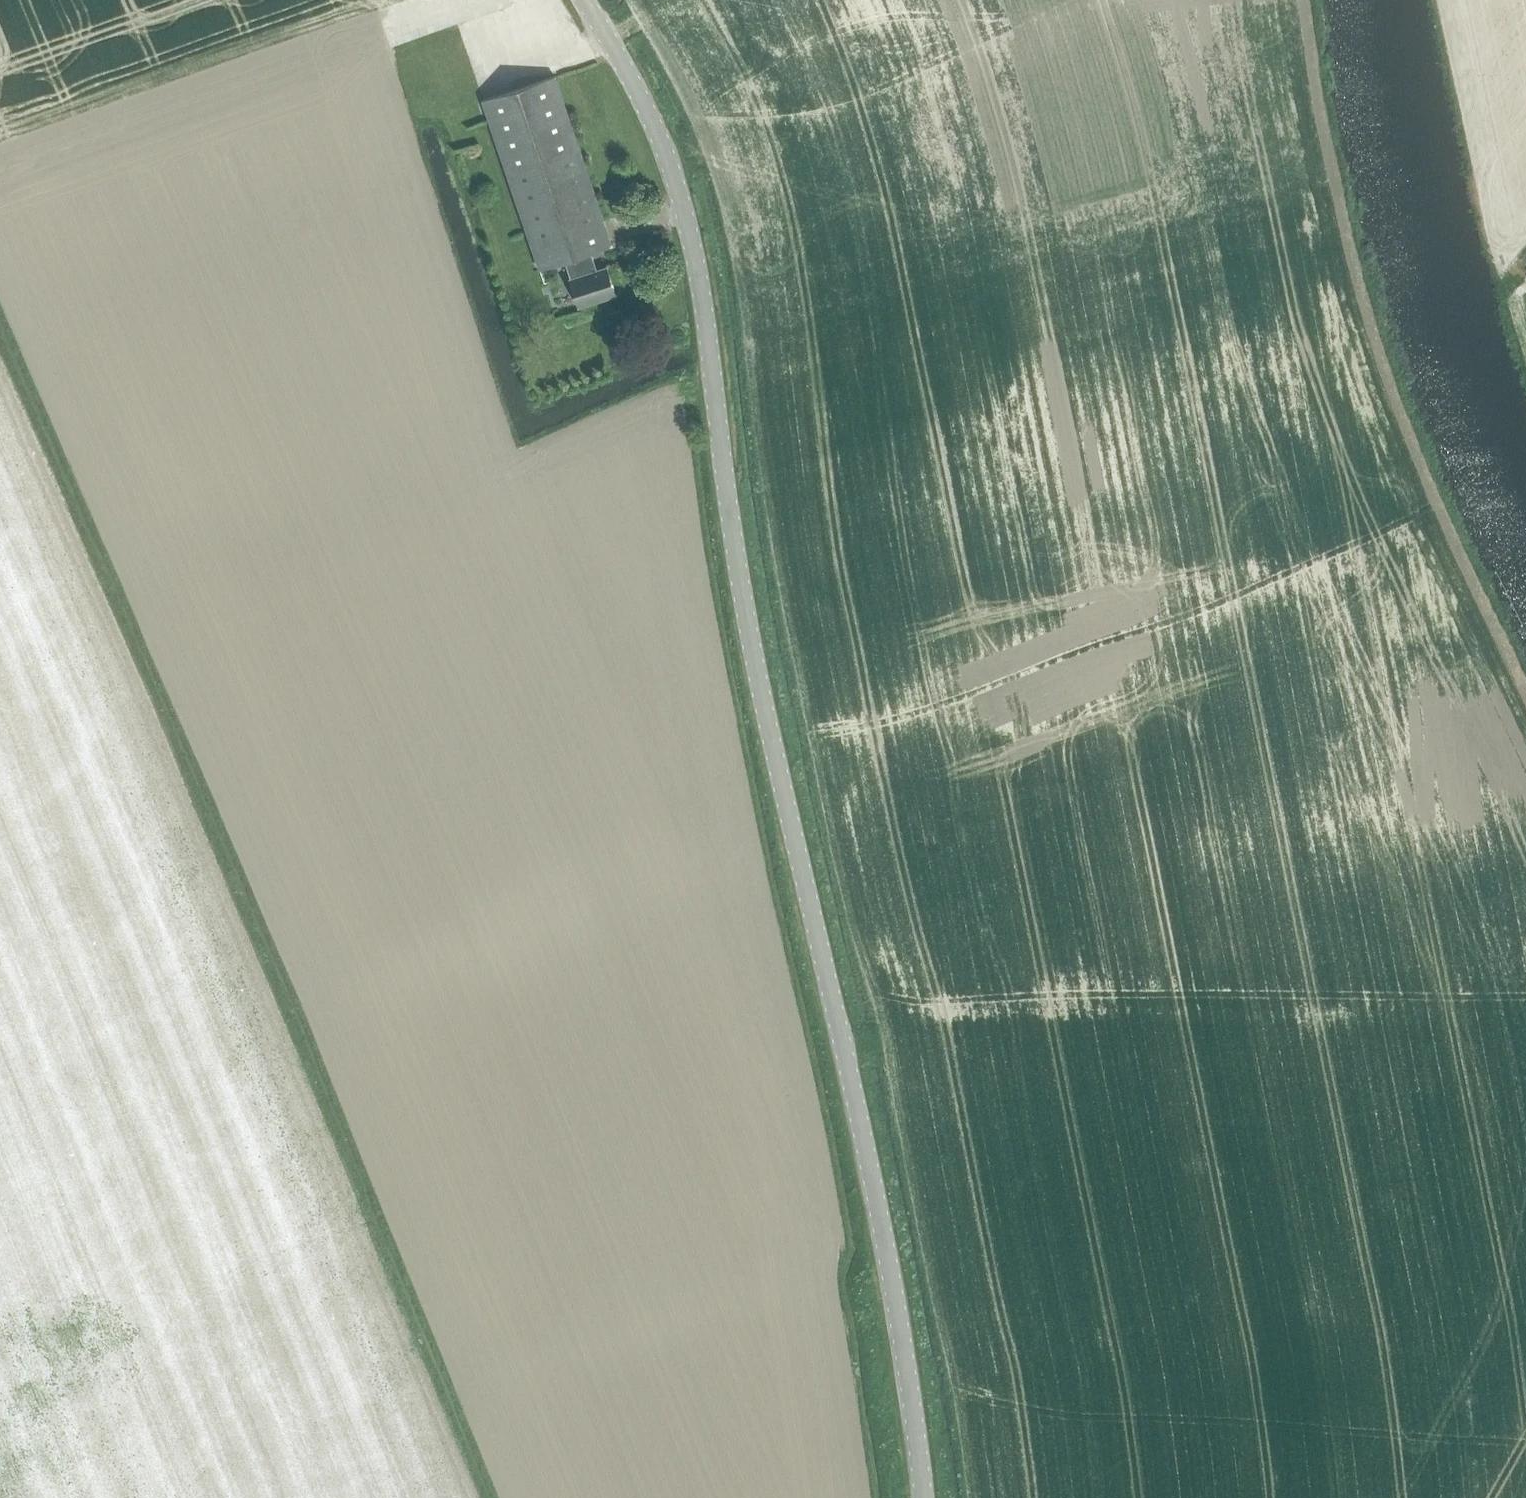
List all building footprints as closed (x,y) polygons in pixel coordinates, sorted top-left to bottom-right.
[(577,307),(616,294),(607,267),(596,270),(590,252),(611,245),(554,76),(483,100),(540,269),(565,261),(570,279),(569,279),(574,293),(573,293),(577,307)]
